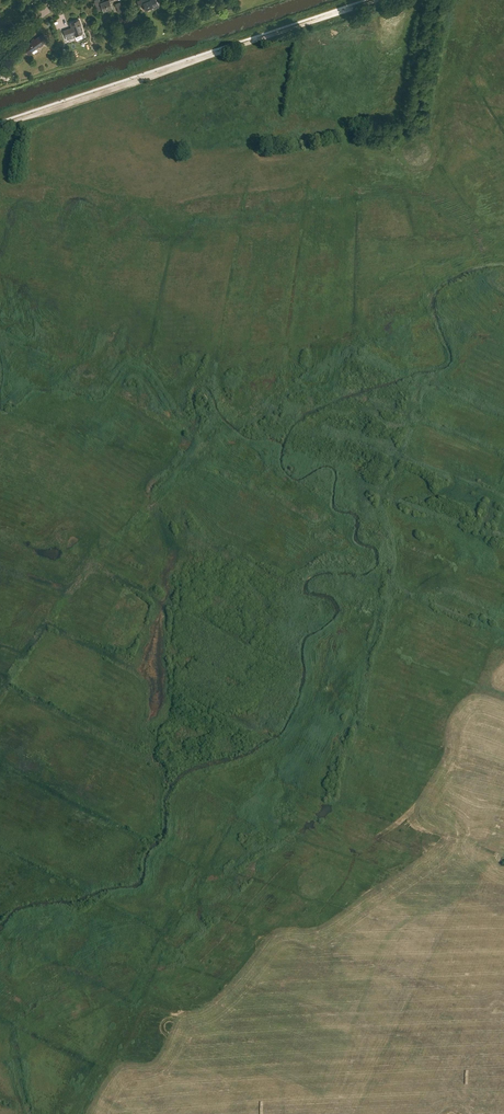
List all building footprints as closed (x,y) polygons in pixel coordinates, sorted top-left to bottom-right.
[(109,1),(111,0),(104,0),(100,2),(99,0),(94,0),(98,10),(102,8),(103,11),(111,8),(109,1)] [(136,1),(139,6),(142,4),(144,10),(153,6),(154,8),(158,6),(156,0),(138,0),(136,1)] [(124,10),(122,5),(120,6),(118,2),(114,4),(117,13),(124,10)] [(82,32),(79,24),(80,24),(79,19),(69,22),(71,27),(63,30),(65,36),(73,33),(73,35),(82,32)] [(31,40),(32,41),(23,47),(29,55),(32,53),(31,52),(39,46),(40,47),(43,45),(42,44),(48,40),(43,33),(34,39),(34,38),(31,40)] [(0,67),(5,76),(11,73),(6,64),(0,67)]
